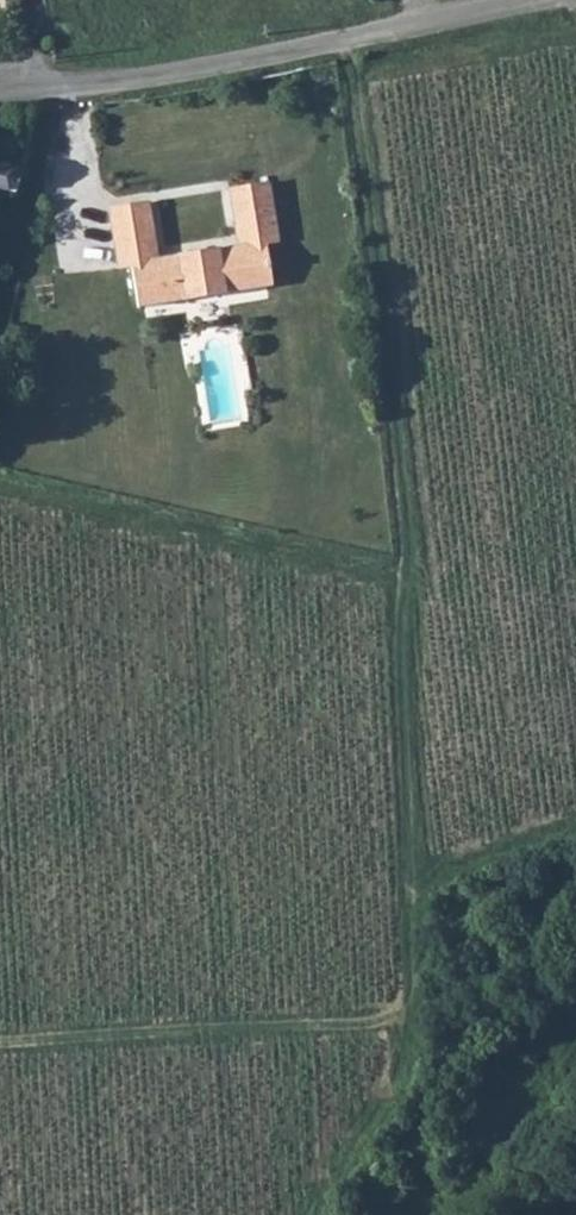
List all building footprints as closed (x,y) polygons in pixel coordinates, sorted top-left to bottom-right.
[(14,191),(20,169),(0,165),(0,188),(14,191)] [(141,203),(105,209),(114,267),(125,266),(131,308),(265,288),(260,249),(270,247),(261,187),(224,192),(232,246),(151,258),(141,203)]
